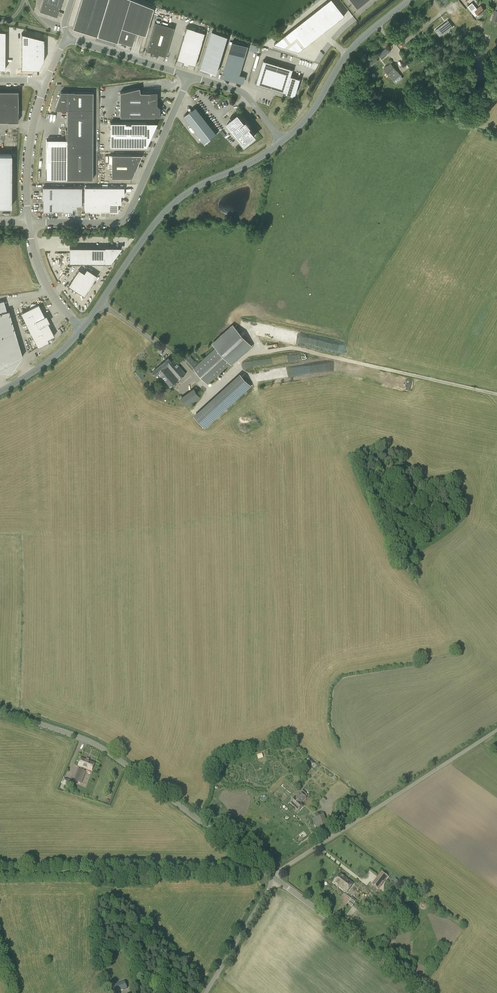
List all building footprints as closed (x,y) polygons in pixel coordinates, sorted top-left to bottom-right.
[(61,0),(43,0),(40,10),(56,16),(61,0)] [(136,0),(81,0),(72,27),(80,29),(94,34),(97,34),(117,41),(118,36),(122,37),(124,27),(136,31),(138,31),(143,33),(145,34),(153,7),(136,0)] [(328,1),(334,9),(338,6),(333,0),(329,0),(328,1)] [(328,1),(324,4),(330,12),(333,10),(334,9),(328,1)] [(485,10),(481,5),(477,8),(472,2),(467,6),(475,16),(477,14),(478,15),(485,10)] [(324,4),(320,7),(326,15),(329,13),(330,12),(324,4)] [(334,9),(333,10),(340,18),(345,15),(338,6),(334,9)] [(320,7),(316,11),(322,18),(324,17),(326,15),(320,7)] [(330,12),(329,13),(335,22),(340,18),(333,10),(330,12)] [(316,11),(312,14),(318,22),(320,20),(322,18),(316,11)] [(326,15),(324,17),(331,25),(335,22),(329,13),(326,15)] [(308,17),(314,25),(315,24),(318,22),(312,14),(308,17)] [(459,20),(454,14),(450,17),(455,23),(459,20)] [(308,17),(304,20),(310,28),(314,25),(308,17)] [(324,17),(320,20),(327,29),(331,25),(324,17)] [(448,19),(438,27),(443,33),(445,32),(444,31),(446,29),(447,30),(452,25),(448,19)] [(304,20),(300,23),(306,31),(310,28),(304,20)] [(318,22),(315,24),(322,33),(327,29),(320,20),(318,22)] [(166,56),(174,27),(155,22),(147,50),(146,50),(154,53),(154,54),(158,55),(158,54),(166,56)] [(300,23),(296,26),(303,34),(306,31),(300,23)] [(315,24),(311,28),(317,36),(322,33),(315,24)] [(296,26),(292,29),(299,37),(302,35),(303,34),(296,26)] [(188,64),(189,63),(196,65),(205,32),(186,27),(177,59),(184,61),(183,62),(188,64)] [(311,28),(306,31),(313,40),(317,36),(311,28)] [(206,70),(216,73),(228,33),(212,29),(204,55),(209,57),(206,70)] [(292,29),(289,32),(295,40),(299,37),(292,29)] [(306,31),(302,35),(308,43),(313,40),(306,31)] [(32,35),(20,32),(20,43),(32,43),(32,35)] [(289,32),(285,35),(291,43),(295,40),(289,32)] [(285,35),(275,43),(286,47),(291,43),(285,35)] [(299,37),(297,38),(304,47),(308,43),(302,35),(299,37)] [(297,38),(286,47),(299,51),(304,47),(297,38)] [(240,74),(248,46),(232,41),(223,71),(225,72),(224,77),(243,83),(245,76),(240,74)] [(257,51),(259,45),(253,43),(251,49),(257,51)] [(381,58),(391,51),(387,47),(378,54),(381,58)] [(371,67),(379,61),(375,56),(367,62),(371,67)] [(42,57),(32,57),(32,62),(32,67),(37,67),(42,57)] [(295,97),(301,77),(291,74),(293,69),(263,60),(256,84),(285,92),(285,93),(295,97)] [(397,71),(391,63),(387,66),(387,65),(383,68),(390,76),(397,71)] [(427,96),(434,89),(431,85),(423,91),(427,96)] [(155,116),(160,116),(160,107),(157,104),(157,91),(150,91),(150,92),(139,92),(139,87),(120,92),(120,102),(111,102),(111,116),(155,116)] [(18,91),(0,90),(0,121),(18,121),(18,111),(18,91)] [(55,179),(67,179),(92,179),(93,92),(74,92),(74,91),(61,91),(59,95),(60,95),(55,109),(65,109),(65,110),(67,110),(67,128),(66,128),(66,139),(46,139),(46,169),(46,170),(46,179),(55,179)] [(196,107),(184,116),(205,143),(217,133),(196,107)] [(244,123),(237,115),(227,123),(244,144),(254,136),(248,127),(249,126),(246,122),(244,123)] [(157,123),(157,122),(110,122),(110,146),(143,147),(143,134),(151,134),(156,123),(157,123)] [(11,154),(0,154),(0,206),(11,206),(11,154)] [(137,165),(142,155),(109,155),(109,163),(111,163),(111,178),(131,178),(131,165),(137,165)] [(82,206),(82,187),(42,187),(42,191),(42,199),(43,199),(43,211),(53,211),(63,211),(63,212),(72,212),(72,208),(76,208),(76,209),(76,206),(82,206)] [(121,187),(85,187),(84,211),(90,211),(90,212),(100,212),(100,211),(110,211),(110,212),(118,212),(118,204),(121,204),(121,195),(124,195),(124,187),(121,187)] [(69,262),(110,263),(122,247),(100,247),(100,245),(79,245),(79,247),(69,247),(69,262)] [(79,269),(68,285),(84,296),(97,275),(87,269),(84,273),(79,269)] [(2,367),(4,372),(15,367),(12,361),(23,356),(9,310),(7,311),(4,303),(4,300),(0,301),(0,368),(2,367)] [(38,347),(49,341),(47,339),(54,335),(38,304),(20,313),(38,347)] [(232,365),(253,345),(232,324),(212,343),(215,347),(193,368),(208,384),(230,363),(232,365)] [(192,367),(197,363),(186,351),(181,355),(192,367)] [(172,361),(169,357),(153,371),(157,375),(159,373),(170,387),(186,373),(174,359),(172,361)] [(140,380),(145,377),(139,369),(134,372),(140,380)] [(240,373),(194,416),(205,428),(251,386),(240,373)] [(194,387),(181,397),(188,406),(201,397),(194,387)] [(310,758),(307,762),(312,766),(315,763),(310,758)] [(89,761),(81,759),(79,766),(81,767),(80,770),(79,769),(74,781),(81,783),(86,772),(84,771),(85,769),(92,771),(95,763),(89,761)] [(61,783),(67,786),(70,779),(63,777),(61,783)] [(301,793),(296,798),(296,797),(290,803),(299,811),(304,806),(302,803),(307,798),(301,793)] [(316,829),(327,826),(324,815),(313,818),(316,829)] [(378,890),(388,877),(381,872),(371,885),(378,890)] [(347,893),(354,884),(340,874),(333,883),(347,893)] [(352,897),(348,904),(352,907),(356,900),(352,897)]
